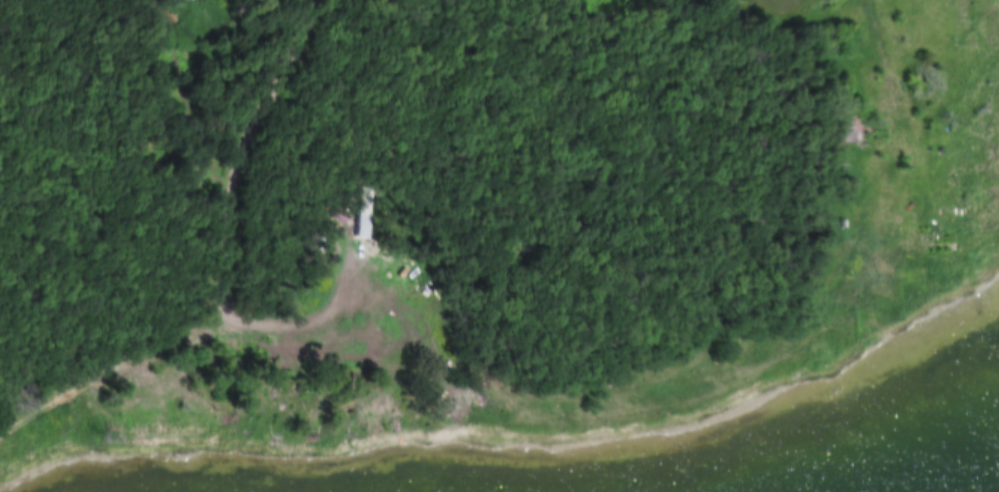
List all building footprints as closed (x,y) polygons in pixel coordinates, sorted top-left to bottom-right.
[(821,116),(826,143),(856,138),(851,110),(821,116)] [(872,126),(871,114),(854,115),(855,144),(880,143),(880,125),(872,126)] [(839,316),(851,316),(851,302),(839,302),(839,316)]
